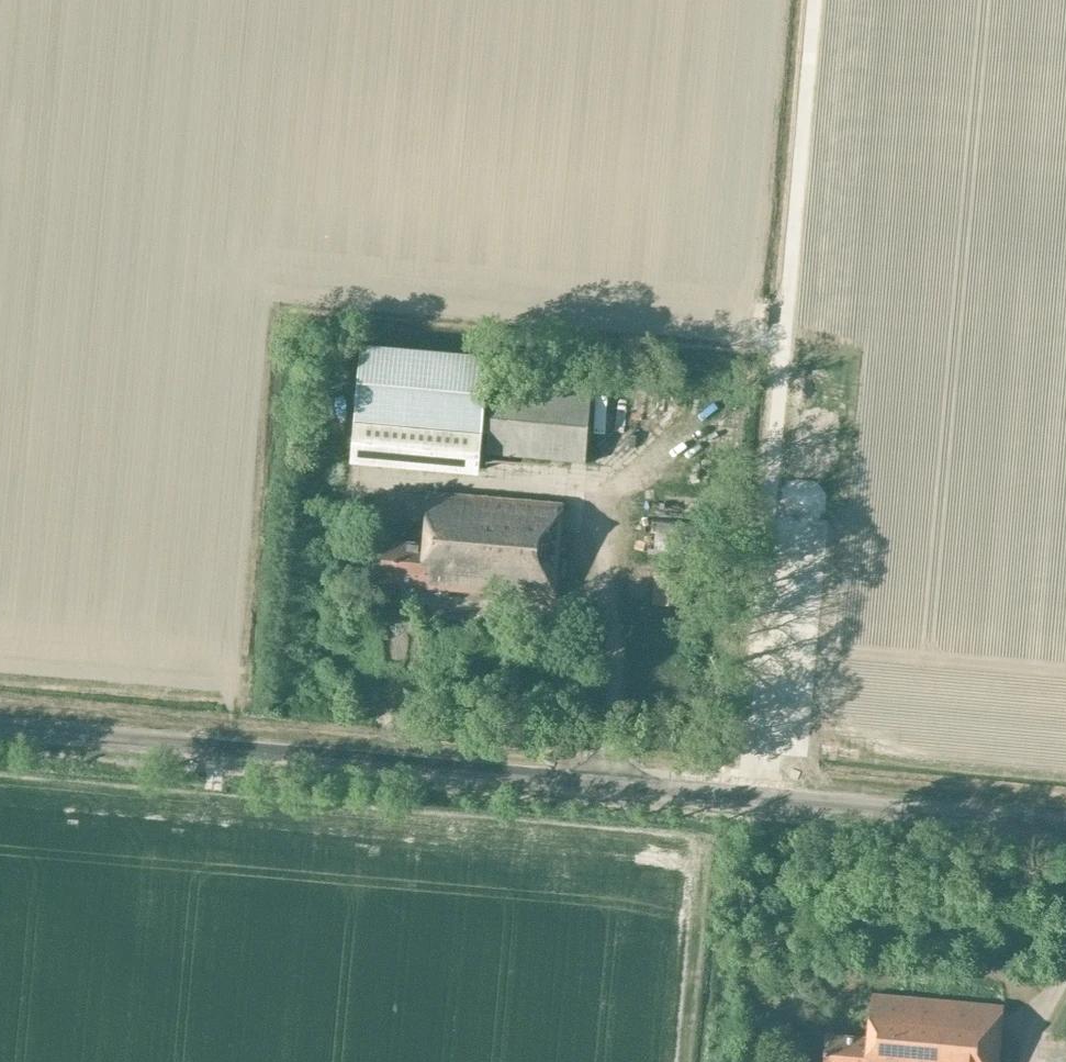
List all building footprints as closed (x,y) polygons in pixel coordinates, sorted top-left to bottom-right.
[(364,348),(358,422),(484,433),(492,433),(490,454),(588,463),(594,390),(495,383),(493,418),(487,417),(492,358),(364,348)] [(404,584),(557,598),(565,505),(433,492),(428,547),(388,545),(384,579),(404,581),(404,584)] [(652,553),(700,556),(702,522),(654,520),(652,553)] [(1005,1006),(876,995),(871,1038),(827,1033),(826,1061),(1000,1061),(1005,1006)]
